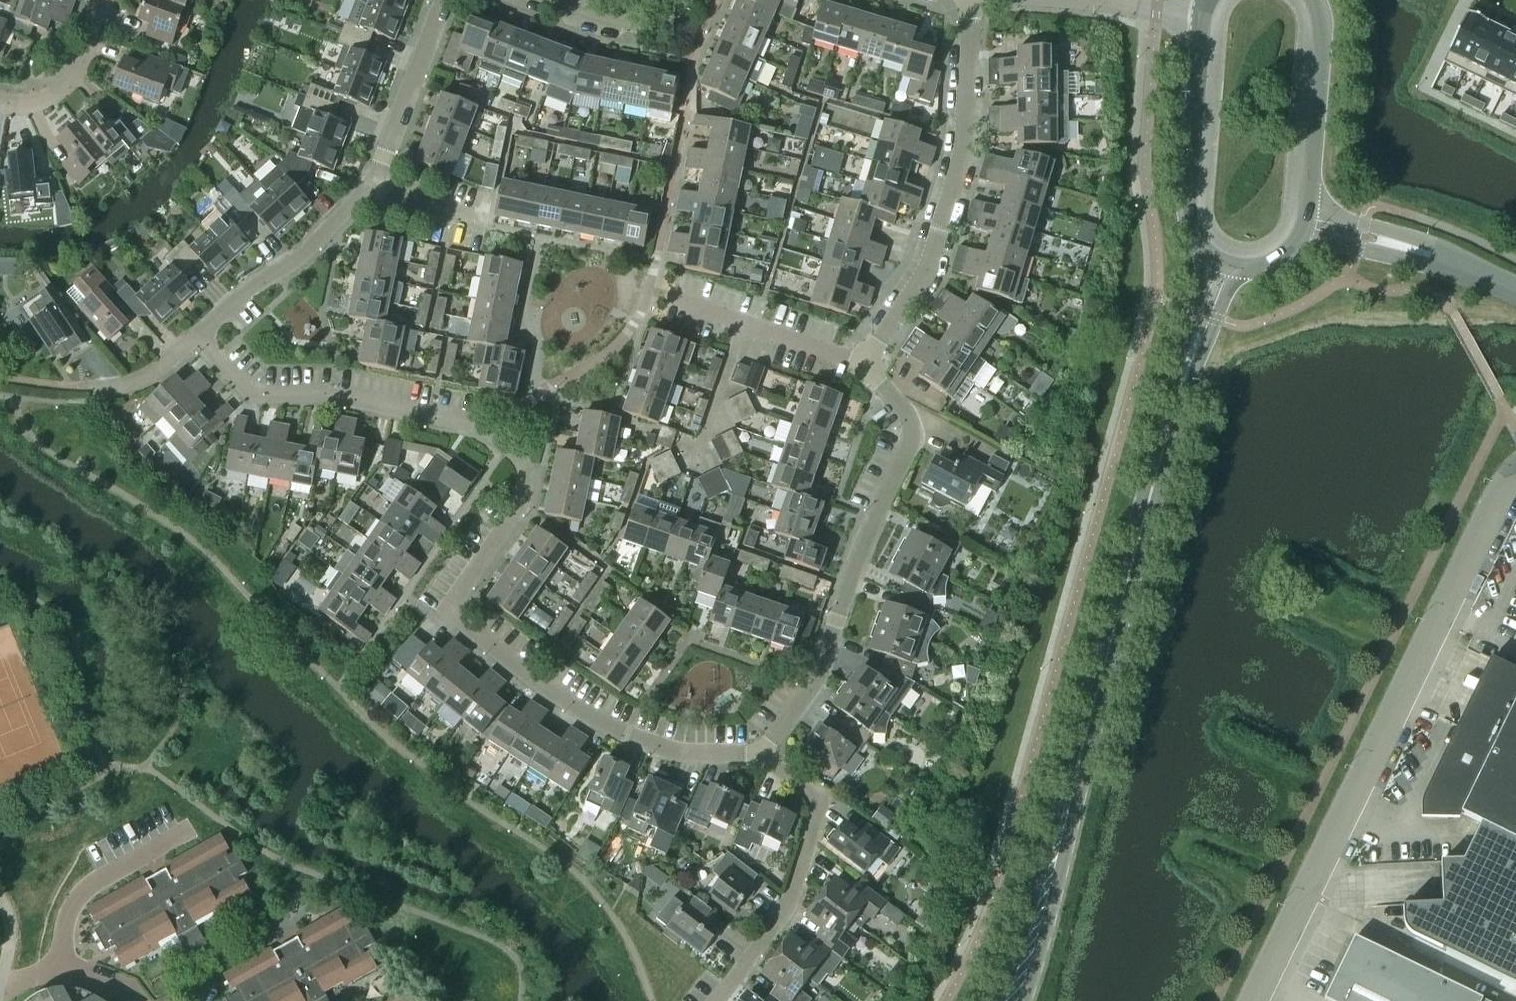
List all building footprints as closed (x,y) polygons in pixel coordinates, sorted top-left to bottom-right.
[(10,20),(33,28),(47,33),(51,22),(65,28),(70,16),(27,0),(23,0),(16,19),(11,17),(10,20)] [(70,16),(75,2),(69,0),(27,0),(70,16)] [(185,11),(155,0),(147,0),(139,22),(150,26),(146,37),(172,46),(185,11)] [(185,11),(189,0),(155,0),(185,11)] [(367,7),(402,20),(410,0),(370,0),(367,7)] [(739,1),(774,16),(778,7),(794,14),(800,0),(740,0),(739,1)] [(739,1),(730,22),(765,38),(774,16),(739,1)] [(345,22),(341,34),(368,45),(373,33),(394,42),(402,20),(367,7),(355,2),(347,23),(345,22)] [(812,43),(836,50),(847,13),(823,6),(812,43)] [(273,9),(269,20),(270,21),(276,23),(282,20),(284,14),(274,10),(273,9)] [(871,19),(847,13),(836,50),(859,57),(871,19)] [(1467,14),(1443,63),(1463,73),(1487,24),(1488,25),(1489,24),(1467,14)] [(1,44),(6,31),(29,40),(33,28),(10,20),(0,16),(0,46),(1,44)] [(454,35),(443,65),(466,74),(473,57),(481,61),(495,25),(472,17),(463,39),(454,35)] [(871,19),(859,57),(882,63),(894,26),(871,19)] [(730,22),(720,44),(755,59),(765,38),(730,22)] [(1487,24),(1463,73),(1483,82),(1507,34),(1488,25),(1487,24)] [(481,61),(477,70),(500,79),(501,77),(517,34),(495,25),(481,61)] [(900,78),(902,79),(904,69),(906,69),(915,43),(914,42),(917,32),(894,26),(882,63),(903,69),(900,78)] [(810,47),(815,31),(806,28),(801,44),(810,47)] [(343,49),(335,70),(342,73),(377,86),(386,64),(364,56),(368,45),(341,34),(336,46),(343,49)] [(517,34),(501,77),(522,86),(525,78),(527,78),(540,42),(517,34)] [(1483,82),(1503,92),(1515,64),(1515,38),(1507,34),(1483,82)] [(1052,36),(1045,36),(1045,46),(1058,46),(1058,36),(1052,36)] [(540,42),(527,78),(549,87),(562,51),(540,42)] [(937,49),(915,43),(906,69),(904,69),(902,79),(911,81),(906,98),(930,105),(939,74),(930,71),(937,49)] [(765,64),(755,59),(720,44),(710,67),(745,82),(755,87),(765,64)] [(988,73),(1056,73),(1056,49),(1018,49),(1018,61),(988,61),(988,73)] [(549,87),(545,97),(569,106),(573,96),(583,59),(562,51),(549,87)] [(187,60),(171,54),(168,64),(181,69),(183,70),(187,60)] [(116,76),(114,82),(116,86),(115,89),(160,105),(165,90),(173,92),(181,95),(189,72),(183,70),(181,69),(168,64),(149,57),(145,69),(125,61),(120,74),(116,76)] [(795,76),(800,61),(790,58),(786,73),(795,76)] [(583,59),(573,96),(600,102),(608,64),(584,59),(583,59)] [(608,64),(600,102),(624,107),(631,69),(608,64)] [(1503,92),(1515,98),(1515,64),(1503,92)] [(735,114),(743,97),(739,95),(745,82),(710,67),(700,88),(712,93),(708,102),(735,114)] [(631,69),(624,107),(648,112),(656,74),(631,69)] [(311,86),(306,98),(333,108),(337,97),(368,109),(377,86),(342,73),(334,94),(311,86)] [(791,91),(795,76),(786,73),(781,88),(791,91)] [(1056,73),(988,73),(988,87),(1018,87),(1018,98),(1068,97),(1068,73),(1056,73)] [(656,74),(648,112),(671,116),(679,79),(656,74)] [(821,97),(824,88),(809,83),(806,93),(821,97)] [(465,104),(470,90),(461,86),(456,101),(465,104)] [(1444,86),(1440,93),(1451,99),(1455,91),(1444,86)] [(836,102),(839,92),(824,88),(821,97),(836,102)] [(474,108),(479,93),(470,90),(465,104),(474,108)] [(1463,91),(1459,99),(1470,104),(1474,97),(1463,91)] [(301,110),(293,131),(307,136),(342,150),(350,127),(329,119),(333,108),(306,98),(300,95),(295,108),(301,110)] [(465,104),(456,101),(442,96),(432,120),(468,134),(477,109),(474,108),(465,104)] [(867,111),(870,102),(855,97),(852,107),(867,111)] [(988,122),(1056,122),(1068,122),(1068,97),(1018,98),(1018,109),(988,109),(988,122)] [(1474,97),(1470,104),(1481,109),(1485,102),(1474,97)] [(500,100),(497,110),(513,115),(516,106),(500,100)] [(882,116),(885,106),(870,102),(867,111),(882,116)] [(516,106),(513,115),(523,119),(527,120),(530,111),(516,106)] [(813,121),(816,111),(801,106),(798,116),(813,121)] [(897,107),(893,117),(905,121),(908,110),(897,107)] [(97,110),(78,125),(108,162),(112,167),(130,152),(142,142),(141,142),(151,133),(137,122),(130,128),(123,119),(112,128),(97,110)] [(1502,111),(1498,118),(1509,123),(1513,116),(1502,111)] [(745,150),(750,128),(695,117),(693,128),(712,131),(709,143),(745,150)] [(432,120),(424,142),(459,156),(468,134),(432,120)] [(932,160),(935,150),(917,144),(921,133),(886,122),(879,144),(932,160)] [(1068,142),(1068,122),(1056,122),(988,122),(988,135),(1018,135),(1018,147),(1063,147),(1068,142)] [(78,125),(60,140),(75,158),(64,167),(80,187),(92,177),(91,176),(108,162),(78,125)] [(176,125),(169,140),(178,146),(186,129),(184,128),(176,125)] [(548,127),(546,136),(561,139),(563,130),(548,127)] [(497,128),(493,143),(504,145),(507,130),(497,128)] [(563,130),(561,139),(577,143),(579,134),(563,130)] [(290,154),(284,163),(306,178),(312,164),(333,172),(342,150),(307,136),(298,157),(290,154)] [(531,150),(533,140),(518,137),(516,147),(531,150)] [(615,151),(617,142),(601,138),(599,148),(615,151)] [(806,142),(791,139),(788,152),(804,155),(806,142)] [(546,154),(548,144),(533,140),(531,150),(546,154)] [(451,178),(459,156),(424,142),(416,164),(451,178)] [(630,155),(632,145),(617,142),(615,151),(630,155)] [(493,143),(490,158),(500,160),(501,160),(504,145),(493,143)] [(741,171),(745,150),(709,143),(707,154),(688,150),(686,160),(741,171)] [(929,169),(932,160),(879,144),(873,164),(908,175),(911,164),(929,169)] [(670,163),(673,147),(663,145),(660,161),(670,163)] [(573,159),(575,149),(560,146),(558,156),(573,159)] [(817,148),(811,167),(830,173),(836,153),(817,148)] [(589,162),(591,152),(575,149),(573,159),(589,162)] [(1047,187),(1054,164),(1017,153),(1014,164),(986,155),(982,168),(1047,187)] [(36,182),(33,155),(10,157),(12,173),(7,174),(10,202),(37,199),(38,207),(52,205),(50,180),(36,182)] [(616,168),(618,158),(603,155),(600,164),(616,168)] [(618,158),(616,168),(613,182),(628,185),(633,161),(618,158)] [(736,193),(741,171),(686,160),(684,170),(703,174),(701,185),(736,193)] [(258,181),(257,182),(292,221),(310,206),(295,189),(306,178),(284,163),(260,183),(258,181)] [(920,201),(923,191),(905,186),(908,175),(873,164),(867,185),(920,201)] [(494,192),(498,168),(486,166),(482,189),(494,192)] [(665,184),(668,168),(659,166),(656,182),(665,184)] [(807,168),(803,180),(830,188),(833,175),(807,168)] [(1040,209),(1047,187),(982,168),(978,180),(1006,189),(1004,199),(1040,209)] [(788,202),(794,182),(782,180),(778,200),(788,202)] [(233,190),(223,199),(243,221),(252,213),(274,238),(292,221),(257,182),(240,197),(233,190)] [(516,223),(523,188),(502,183),(494,219),(516,223)] [(732,213),(736,193),(701,185),(698,196),(680,192),(678,202),(732,213)] [(917,211),(920,201),(867,185),(860,206),(895,217),(899,205),(917,211)] [(537,228),(545,192),(523,188),(516,223),(537,228)] [(800,189),(796,202),(807,205),(811,192),(800,189)] [(558,232),(566,196),(545,192),(537,228),(558,232)] [(580,236),(587,201),(566,196),(558,232),(580,236)] [(218,212),(201,227),(207,234),(232,261),(249,246),(234,229),(243,221),(223,199),(214,207),(218,212)] [(1033,234),(1040,209),(1004,199),(1000,210),(972,201),(968,214),(1033,234)] [(601,241),(608,205),(587,201),(580,236),(601,241)] [(892,227),(895,217),(860,206),(842,201),(836,222),(871,233),(874,222),(892,227)] [(728,234),(732,213),(678,202),(676,212),(694,216),(692,227),(728,234)] [(623,245),(630,210),(608,205),(601,241),(623,245)] [(644,250),(651,214),(630,210),(623,245),(644,250)] [(1026,257),(1033,234),(968,214),(964,226),(993,235),(989,246),(1026,257)] [(883,258),(886,249),(868,244),(871,233),(836,222),(830,242),(883,258)] [(723,256),(728,234),(692,227),(689,239),(671,235),(669,245),(723,256)] [(183,242),(173,250),(190,269),(198,261),(214,278),(232,261),(207,234),(189,249),(183,242)] [(398,263),(398,262),(403,241),(367,234),(362,255),(398,263)] [(759,242),(756,254),(770,257),(772,245),(759,242)] [(880,268),(883,258),(830,242),(823,263),(858,274),(862,263),(880,268)] [(719,278),(723,256),(669,245),(667,255),(685,258),(683,270),(719,278)] [(1026,257),(989,246),(986,256),(958,247),(955,259),(1019,279),(1026,257)] [(170,267),(153,282),(178,309),(196,294),(181,277),(190,269),(173,250),(163,259),(170,267)] [(436,271),(440,256),(430,254),(427,269),(436,271)] [(394,283),(398,263),(362,255),(358,276),(394,283)] [(453,273),(456,259),(446,257),(443,271),(453,273)] [(518,287),(523,266),(487,259),(483,280),(518,287)] [(1029,282),(1019,279),(955,259),(951,272),(979,281),(976,292),(1012,303),(1012,302),(1022,305),(1029,282)] [(870,300),(873,290),(855,285),(858,274),(823,263),(817,284),(870,300)] [(433,286),(436,271),(427,269),(423,284),(433,286)] [(760,284),(763,272),(752,270),(749,282),(760,284)] [(109,343),(127,327),(103,300),(112,292),(93,271),(75,287),(89,302),(80,310),(109,343)] [(449,290),(453,273),(443,271),(439,288),(449,290)] [(389,304),(394,283),(358,276),(354,297),(389,304)] [(121,280),(112,288),(117,294),(116,295),(136,317),(145,309),(160,326),(178,309),(153,282),(136,297),(126,286),(121,280)] [(514,308),(518,287),(483,280),(478,301),(514,308)] [(868,310),(870,300),(817,284),(811,305),(846,316),(849,304),(868,310)] [(89,344),(53,289),(33,303),(32,301),(20,309),(25,315),(54,360),(60,356),(63,361),(89,344)] [(967,307),(942,290),(935,301),(990,340),(994,335),(1000,337),(1005,336),(1010,334),(1017,324),(1004,314),(1001,317),(973,298),(967,307)] [(428,312),(431,298),(421,296),(418,310),(428,312)] [(385,327),(385,326),(389,304),(354,297),(349,319),(369,323),(385,327)] [(444,316),(447,301),(437,299),(434,314),(444,316)] [(509,330),(514,308),(478,301),(474,322),(509,330)] [(977,359),(990,340),(935,301),(927,312),(952,329),(946,337),(977,359)] [(425,328),(428,312),(418,310),(415,326),(425,328)] [(440,332),(444,316),(434,314),(431,330),(440,332)] [(505,352),(505,351),(509,330),(474,322),(469,344),(488,348),(505,352)] [(385,327),(369,323),(364,344),(400,351),(404,330),(385,326),(385,327)] [(915,330),(908,341),(972,385),(979,391),(980,389),(984,389),(993,375),(992,371),(993,370),(977,359),(946,337),(940,347),(915,330)] [(652,331),(644,354),(679,365),(688,369),(696,346),(687,343),(652,331)] [(958,405),(972,385),(908,341),(900,352),(925,369),(918,378),(958,405)] [(439,359),(442,344),(432,342),(429,357),(439,359)] [(395,373),(400,351),(364,344),(360,366),(395,373)] [(454,363),(458,347),(448,345),(445,361),(454,363)] [(505,352),(488,348),(484,369),(520,376),(524,355),(505,351),(505,352)] [(644,354),(638,373),(672,385),(679,365),(644,354)] [(436,375),(439,359),(429,357),(426,373),(436,375)] [(717,378),(722,362),(713,359),(707,375),(717,378)] [(451,378),(454,363),(445,361),(441,376),(451,378)] [(751,370),(750,370),(737,365),(731,384),(745,389),(751,370)] [(755,392),(763,370),(752,366),(750,370),(751,370),(745,389),(755,392)] [(515,398),(520,376),(484,369),(479,391),(515,398)] [(637,373),(631,393),(665,405),(672,385),(638,373),(637,373)] [(162,418),(203,381),(196,374),(182,387),(174,378),(139,410),(154,426),(162,419),(162,418)] [(712,392),(717,378),(707,375),(702,389),(712,392)] [(177,435),(204,410),(196,402),(210,389),(203,381),(162,418),(162,419),(177,435)] [(836,418),(843,397),(808,385),(800,405),(836,418)] [(630,393),(623,414),(658,426),(665,405),(631,393),(630,393)] [(729,416),(751,405),(745,394),(723,404),(729,416)] [(703,418),(708,403),(699,400),(693,415),(703,418)] [(734,426),(756,416),(751,405),(729,416),(734,426)] [(828,438),(833,426),(836,418),(800,405),(793,426),(828,438)] [(212,419),(204,410),(177,435),(169,443),(190,466),(217,443),(209,435),(233,414),(226,406),(212,419)] [(615,442),(616,441),(620,421),(584,413),(580,435),(615,442)] [(698,433),(703,418),(693,415),(688,430),(698,433)] [(248,477),(255,441),(244,439),(248,420),(237,418),(226,472),(248,477)] [(337,475),(347,421),(338,419),(334,438),(323,435),(316,471),(337,475)] [(358,480),(365,444),(354,442),(357,423),(347,421),(337,475),(358,480)] [(270,481),(280,427),(270,425),(266,443),(255,441),(248,477),(270,481)] [(821,458),(828,438),(793,426),(786,446),(821,458)] [(291,486),(298,450),(287,447),(290,429),(280,427),(270,481),(291,486)] [(670,451),(674,442),(677,432),(662,427),(655,446),(670,451)] [(1006,449),(1016,435),(1004,427),(994,440),(1006,449)] [(732,458),(742,454),(732,432),(722,437),(732,458)] [(316,471),(323,435),(313,433),(309,452),(298,450),(291,486),(312,490),(316,471)] [(611,464),(615,442),(580,435),(575,456),(594,459),(593,461),(611,464)] [(720,464),(721,464),(732,458),(722,437),(710,442),(720,464)] [(397,469),(402,444),(386,441),(381,466),(397,469)] [(146,445),(138,453),(147,462),(155,454),(146,445)] [(814,479),(821,458),(786,446),(779,466),(814,479)] [(589,481),(593,461),(594,459),(575,456),(559,452),(554,474),(589,481)] [(654,475),(675,465),(669,453),(648,463),(654,475)] [(986,468),(963,456),(958,466),(957,465),(955,469),(936,459),(921,489),(935,496),(933,500),(933,504),(935,508),(939,510),(943,509),(947,507),(949,503),(964,511),(979,519),(992,493),(995,494),(1004,478),(1010,465),(992,456),(986,468)] [(449,467),(435,457),(415,486),(440,504),(450,490),(463,500),(480,477),(454,459),(449,467)] [(658,485),(680,475),(675,465),(654,475),(658,485)] [(806,499),(814,479),(779,466),(771,488),(789,495),(790,494),(806,499)] [(719,497),(729,491),(719,470),(708,475),(719,497)] [(397,471),(393,478),(403,485),(407,478),(397,471)] [(634,492),(639,477),(629,473),(624,489),(634,492)] [(585,502),(585,501),(589,481),(554,474),(550,495),(585,502)] [(708,502),(719,497),(708,475),(697,480),(708,502)] [(372,479),(368,485),(375,490),(379,484),(372,479)] [(439,539),(445,530),(430,519),(436,509),(406,488),(394,507),(439,539)] [(629,507),(634,492),(624,489),(619,504),(629,507)] [(206,492),(200,503),(206,506),(212,495),(206,492)] [(806,499),(790,494),(789,495),(782,513),(817,525),(824,505),(806,499)] [(580,524),(585,502),(550,495),(546,517),(572,522),(580,524)] [(731,496),(728,507),(741,511),(745,501),(731,496)] [(656,515),(644,550),(664,557),(676,522),(680,510),(660,504),(659,505),(656,515)] [(439,539),(394,507),(381,524),(411,545),(418,535),(434,546),(439,539)] [(728,507),(723,520),(733,523),(733,522),(737,523),(741,511),(728,507)] [(626,533),(623,542),(644,550),(656,515),(635,508),(626,533)] [(809,547),(809,546),(817,525),(782,513),(775,535),(792,541),(809,547)] [(620,532),(625,518),(615,514),(610,528),(620,532)] [(697,529),(685,564),(697,568),(692,581),(700,584),(704,571),(705,571),(710,559),(717,538),(718,536),(718,537),(722,527),(721,527),(699,519),(696,529),(697,529)] [(718,536),(717,538),(726,541),(731,526),(733,523),(723,520),(721,527),(722,527),(718,537),(718,536)] [(572,522),(569,535),(578,537),(580,524),(572,522)] [(676,522),(664,557),(685,564),(697,529),(696,529),(676,522)] [(414,574),(420,565),(405,554),(411,545),(381,524),(369,542),(414,574)] [(555,569),(567,550),(537,529),(525,548),(555,569)] [(913,534),(902,554),(939,574),(949,554),(954,557),(961,545),(933,531),(927,541),(913,534)] [(753,550),(758,535),(749,532),(744,547),(753,550)] [(809,547),(792,541),(784,561),(819,573),(826,552),(809,546),(809,547)] [(414,574),(369,542),(357,559),(387,580),(393,571),(409,581),(414,574)] [(543,586),(555,569),(525,548),(513,565),(543,586)] [(753,568),(756,558),(740,552),(736,562),(753,568)] [(289,553),(284,560),(291,566),(296,558),(289,553)] [(340,574),(390,609),(396,600),(380,590),(387,580),(357,559),(348,553),(335,571),(340,574)] [(902,554),(890,576),(905,584),(899,595),(906,599),(907,597),(928,607),(933,597),(934,598),(933,600),(947,599),(950,580),(939,574),(902,554)] [(608,556),(603,563),(610,568),(614,563),(613,559),(608,556)] [(767,572),(770,563),(756,558),(753,568),(767,572)] [(700,584),(696,594),(717,601),(718,601),(722,589),(730,566),(710,559),(705,571),(704,571),(700,584)] [(284,560),(278,569),(290,578),(296,569),(291,566),(284,560)] [(530,604),(543,586),(513,565),(500,583),(530,604)] [(790,583),(794,571),(782,567),(778,579),(790,583)] [(813,590),(817,579),(794,571),(790,583),(813,590)] [(328,592),(332,595),(362,616),(369,606),(384,617),(390,609),(340,574),(328,592)] [(589,592),(597,579),(589,574),(580,586),(589,592)] [(517,622),(530,604),(500,583),(487,601),(517,622)] [(602,601),(611,589),(603,583),(594,596),(602,601)] [(579,605),(589,592),(580,586),(571,600),(579,605)] [(717,601),(709,623),(731,631),(743,596),(722,589),(718,601),(717,601)] [(365,645),(371,636),(355,625),(362,616),(332,595),(319,613),(365,645)] [(593,615),(602,601),(594,596),(585,609),(593,615)] [(743,596),(731,631),(751,637),(771,645),(784,610),(763,603),(743,596)] [(886,606),(879,627),(918,642),(929,646),(941,632),(934,623),(931,622),(935,611),(928,607),(907,597),(906,599),(902,611),(886,606)] [(658,640),(671,623),(641,602),(628,619),(658,640)] [(564,627),(573,615),(564,609),(556,621),(564,627)] [(784,610),(771,645),(792,652),(796,640),(807,644),(815,621),(804,617),(784,610)] [(578,637),(587,624),(578,619),(569,631),(578,637)] [(646,658),(658,640),(628,619),(616,637),(646,658)] [(555,641),(564,627),(556,621),(546,635),(555,641)] [(879,627),(870,651),(886,657),(882,667),(910,682),(916,666),(919,667),(930,665),(929,646),(918,642),(879,627)] [(568,650),(578,637),(569,631),(560,645),(568,650)] [(633,675),(646,658),(616,637),(603,655),(633,675)] [(425,691),(460,647),(452,641),(441,654),(430,645),(406,675),(425,691)] [(444,706),(468,676),(458,668),(469,654),(460,647),(425,691),(444,706)] [(620,694),(633,675),(603,655),(590,673),(620,694)] [(1399,907),(1399,908),(1403,907),(1403,920),(1414,937),(1515,987),(1515,672),(1489,659),(1421,799),(1420,802),(1419,806),(1418,809),(1418,822),(1457,822),(1461,814),(1481,824),(1464,861),(1441,862),(1441,864),(1441,865),(1443,904),(1399,907)] [(861,668),(848,687),(882,712),(891,718),(915,684),(910,682),(882,667),(882,668),(875,678),(861,668)] [(462,721),(497,678),(489,671),(478,685),(468,676),(444,706),(462,721)] [(481,737),(505,707),(495,698),(506,685),(497,678),(462,721),(481,737)] [(848,687),(833,707),(847,717),(840,726),(866,745),(872,736),(887,737),(887,730),(888,725),(891,720),(890,720),(891,718),(882,712),(848,687)] [(509,755),(539,708),(530,702),(520,717),(508,710),(488,742),(509,755)] [(529,768),(549,736),(538,729),(548,714),(539,708),(509,755),(529,768)] [(407,713),(400,722),(405,726),(407,727),(413,718),(407,713)] [(808,749),(801,758),(817,770),(818,770),(834,781),(840,772),(841,772),(855,753),(858,755),(866,745),(840,726),(833,736),(819,727),(805,747),(808,749)] [(549,782),(579,735),(570,728),(560,743),(549,736),(529,768),(549,782)] [(569,795),(590,762),(578,755),(588,740),(579,735),(549,782),(569,795)] [(619,818),(632,787),(622,782),(628,770),(605,759),(585,803),(619,818)] [(476,772),(465,765),(461,772),(472,779),(476,772)] [(628,799),(619,819),(630,823),(627,830),(644,837),(648,827),(674,838),(687,808),(675,803),(679,793),(649,780),(638,804),(628,799)] [(499,786),(494,794),(505,801),(510,794),(499,786)] [(700,786),(684,821),(707,830),(711,819),(729,827),(733,819),(742,823),(749,808),(739,804),(741,800),(712,787),(711,791),(700,786)] [(763,809),(751,804),(733,846),(748,852),(751,845),(759,848),(763,837),(781,845),(793,817),(764,805),(763,809)] [(882,807),(872,820),(887,832),(889,830),(897,819),(882,807)] [(531,809),(526,816),(533,821),(538,813),(531,809)] [(863,839),(844,824),(828,845),(865,873),(875,859),(886,868),(899,851),(871,829),(863,839)] [(171,869),(156,877),(198,953),(208,948),(194,923),(219,910),(221,914),(252,897),(243,882),(240,884),(237,879),(247,874),(236,853),(228,858),(225,853),(229,851),(220,836),(185,856),(169,865),(171,869)] [(733,915),(753,890),(749,888),(757,877),(727,854),(712,874),(721,881),(710,896),(733,915)] [(198,953),(156,877),(141,885),(139,881),(87,910),(96,925),(99,923),(102,928),(94,932),(106,953),(115,947),(118,952),(114,954),(123,969),(154,952),(151,947),(175,934),(189,958),(198,953)] [(835,879),(820,899),(851,924),(852,922),(862,930),(871,918),(874,920),(886,904),(859,883),(851,893),(835,879)] [(667,929),(662,936),(677,947),(682,940),(702,956),(719,934),(708,925),(715,916),(691,897),(684,907),(672,898),(655,920),(667,929)] [(844,933),(851,924),(820,899),(806,918),(825,932),(818,943),(842,962),(857,943),(844,933)] [(316,1000),(328,1000),(324,993),(348,979),(350,984),(377,969),(368,954),(365,956),(362,951),(375,944),(364,924),(351,931),(348,926),(352,924),(343,909),(300,933),(302,937),(285,946),(316,1000)] [(842,962),(818,943),(811,951),(792,937),(777,956),(808,980),(818,988),(827,976),(830,978),(842,962)] [(1482,1000),(1355,938),(1325,1000),(1327,1000),(1482,1000)] [(225,1000),(316,1000),(285,946),(268,956),(266,952),(223,976),(232,991),(235,989),(238,994),(225,1000)] [(774,1000),(776,1000),(811,1000),(812,1000),(799,991),(808,980),(777,956),(763,975),(782,990),(775,999),(774,1000)] [(96,998),(94,997),(92,996),(89,995),(87,994),(84,993),(81,992),(78,991),(75,990),(71,990),(68,990),(66,989),(60,990),(57,990),(53,991),(49,992),(46,993),(43,994),(39,996),(36,997),(33,999),(30,1000),(100,1000),(96,998)] [(749,993),(743,1000),(760,1000),(749,993)]
